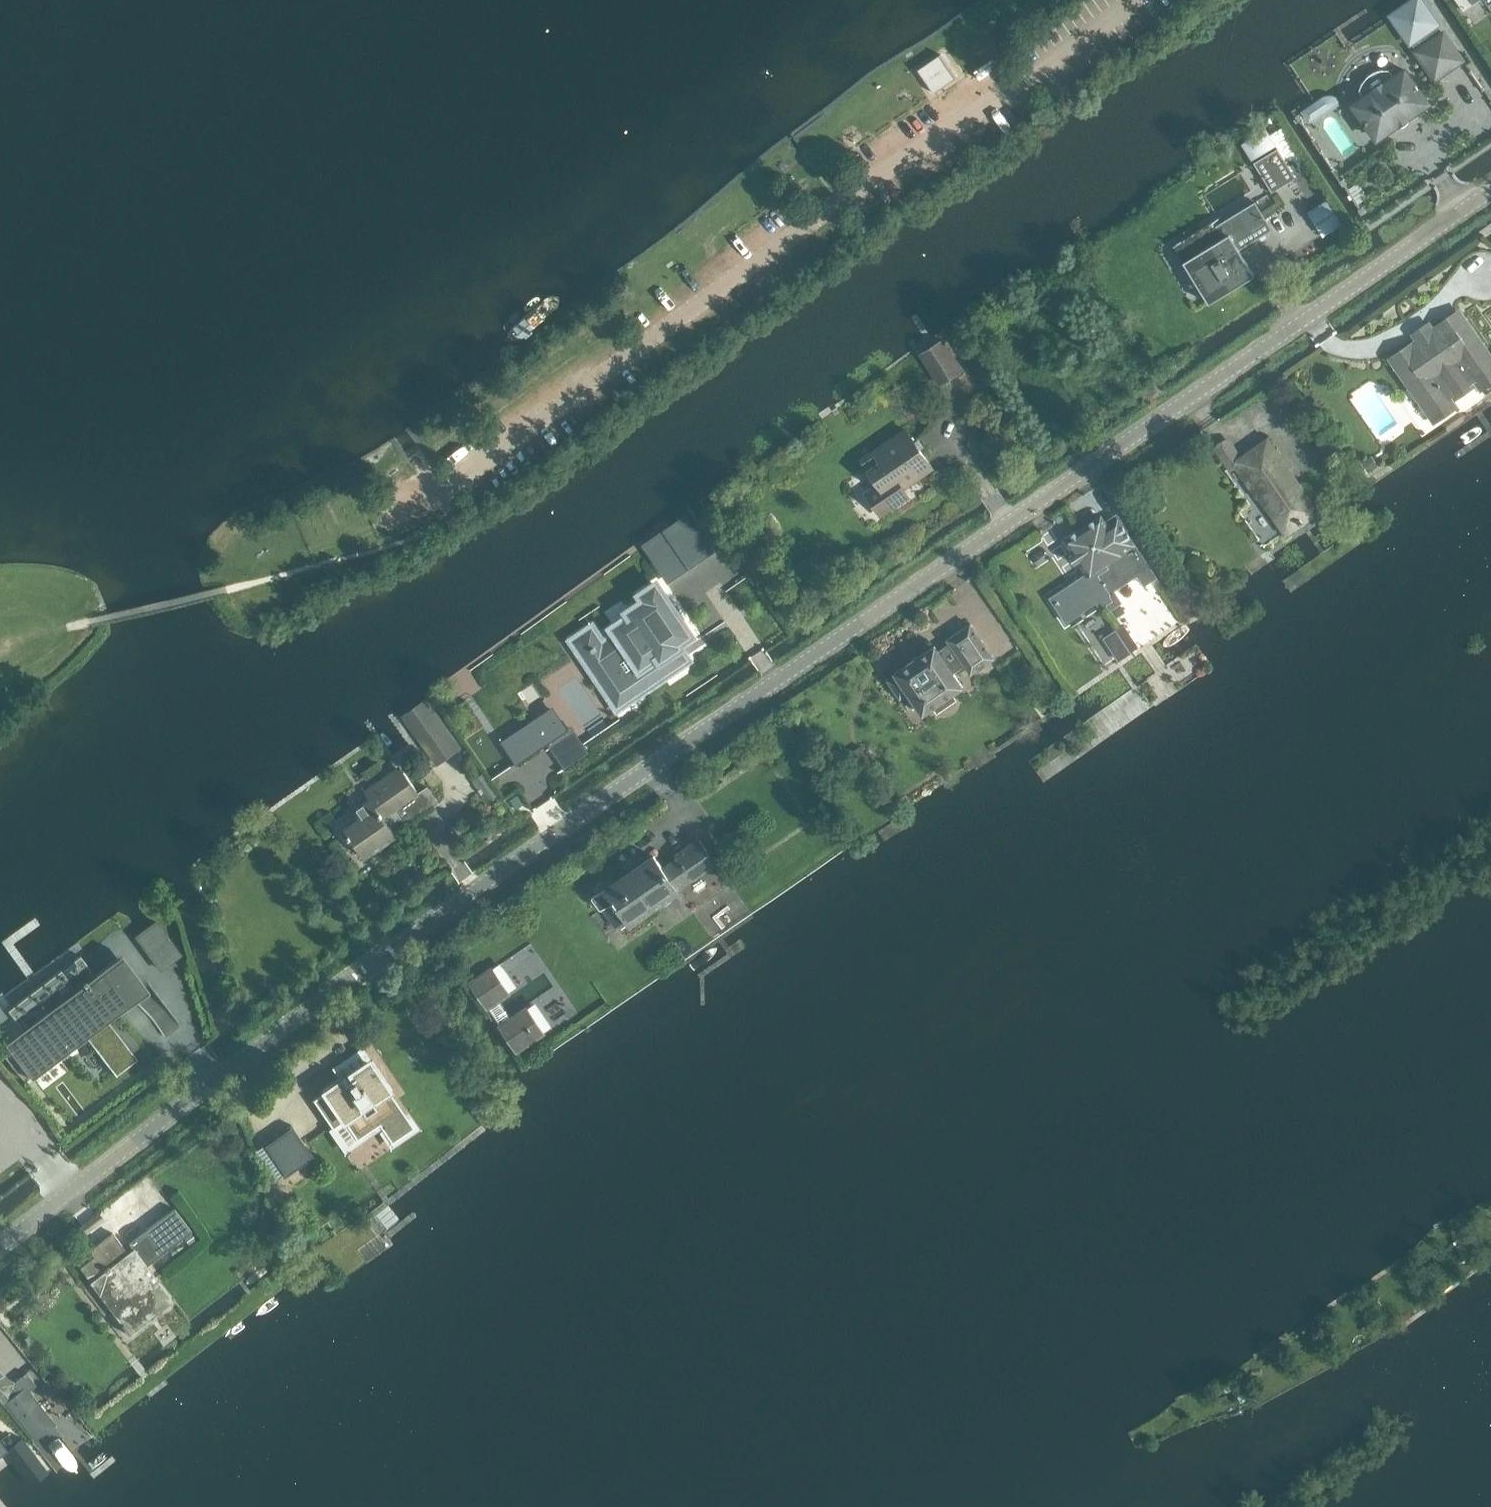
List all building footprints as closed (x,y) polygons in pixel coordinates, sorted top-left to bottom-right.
[(1418,52),(1417,52),(1435,79),(1462,60),(1443,34),(1442,35),(1435,25),(1437,24),(1436,23),(1433,25),(1417,1),(1418,0),(1415,0),(1392,16),(1410,43),(1411,42),(1418,52)] [(1463,11),(1472,4),(1469,0),(1456,0),(1463,11)] [(941,54),(918,70),(935,93),(957,78),(941,54)] [(1376,76),(1369,80),(1366,83),(1364,87),(1363,91),(1367,97),(1354,106),(1377,139),(1428,103),(1405,70),(1392,80),(1387,73),(1383,73),(1380,74),(1376,76)] [(1248,166),(1266,196),(1289,181),(1271,152),(1248,166)] [(1183,263),(1209,304),(1254,276),(1239,250),(1272,230),(1255,202),(1236,214),(1233,209),(1203,228),(1213,244),(1183,263)] [(1398,365),(1427,407),(1446,394),(1452,403),(1480,384),(1482,387),(1490,381),(1490,356),(1489,357),(1463,320),(1450,329),(1445,323),(1432,332),(1429,328),(1417,336),(1421,340),(1407,350),(1412,356),(1398,365)] [(939,386),(962,372),(942,341),(920,355),(939,386)] [(1209,480),(1186,494),(1204,522),(1225,508),(1227,510),(1260,488),(1284,524),(1313,505),(1290,469),(1304,459),(1303,457),(1311,452),(1293,424),(1285,430),(1284,428),(1207,478),(1209,480)] [(910,478),(913,483),(935,469),(909,431),(864,461),(881,486),(868,495),(883,516),(911,497),(902,484),(910,478)] [(1157,577),(1133,540),(1119,519),(1107,526),(1101,517),(1084,528),(1106,561),(1095,569),(1109,590),(1113,601),(1108,605),(1110,608),(1121,601),(1114,590),(1138,575),(1145,585),(1157,577)] [(1101,610),(1108,605),(1113,601),(1109,590),(1095,569),(1106,561),(1084,528),(1064,541),(1073,555),(1070,558),(1074,565),(1078,563),(1087,576),(1051,599),(1066,623),(1083,612),(1096,603),(1101,610)] [(1174,542),(1157,553),(1183,593),(1200,582),(1174,542)] [(613,699),(630,687),(636,695),(671,671),(662,659),(680,647),(678,644),(691,635),(657,585),(642,595),(646,601),(629,612),(632,616),(614,628),(618,634),(584,657),(613,699)] [(995,658),(972,623),(949,639),(951,643),(940,651),(936,645),(921,655),(912,661),(897,672),(898,673),(890,679),(902,697),(910,691),(924,712),(964,686),(954,672),(966,664),(972,673),(995,658)] [(1117,629),(1129,650),(1136,646),(1123,625),(1117,629)] [(1115,629),(1103,637),(1117,659),(1129,652),(1115,629)] [(437,766),(462,748),(426,697),(401,715),(437,766)] [(568,736),(565,730),(565,729),(563,731),(558,724),(559,723),(556,719),(551,712),(504,744),(517,763),(547,742),(551,748),(568,736)] [(370,799),(340,821),(345,829),(366,858),(398,836),(393,829),(404,821),(399,814),(423,797),(407,774),(395,782),(390,774),(389,775),(365,791),(365,792),(370,799)] [(653,909),(716,864),(698,840),(676,855),(678,858),(663,870),(654,857),(606,891),(593,897),(602,910),(604,909),(616,928),(650,904),(653,909)] [(156,922),(137,936),(161,969),(180,954),(156,922)] [(42,1020),(8,1046),(32,1078),(62,1055),(72,1045),(70,1042),(85,1031),(118,1074),(138,1059),(106,1019),(149,986),(123,952),(94,974),(79,955),(25,997),(42,1020)] [(493,969),(472,983),(488,1006),(508,993),(493,971),(494,970),(493,969)] [(519,1049),(518,1049),(542,1033),(527,1011),(528,1011),(527,1009),(501,1027),(517,1050),(519,1049)] [(344,1121),(357,1140),(379,1124),(391,1142),(413,1127),(388,1091),(391,1088),(371,1060),(351,1074),(353,1077),(345,1083),(340,1076),(322,1089),(324,1092),(313,1100),(333,1128),(344,1121)] [(262,1145),(284,1178),(314,1157),(291,1124),(262,1145)] [(146,1266),(192,1231),(175,1209),(129,1243),(134,1249),(127,1254),(112,1234),(75,1262),(122,1324),(121,1325),(129,1335),(131,1333),(130,1331),(171,1299),(146,1266)] [(1475,1227),(1468,1230),(1477,1245),(1484,1241),(1475,1227)] [(36,1440),(39,1438),(55,1425),(28,1391),(36,1385),(26,1373),(11,1385),(18,1393),(6,1402),(36,1440)] [(1233,1382),(1224,1386),(1227,1391),(1236,1387),(1233,1382)]
